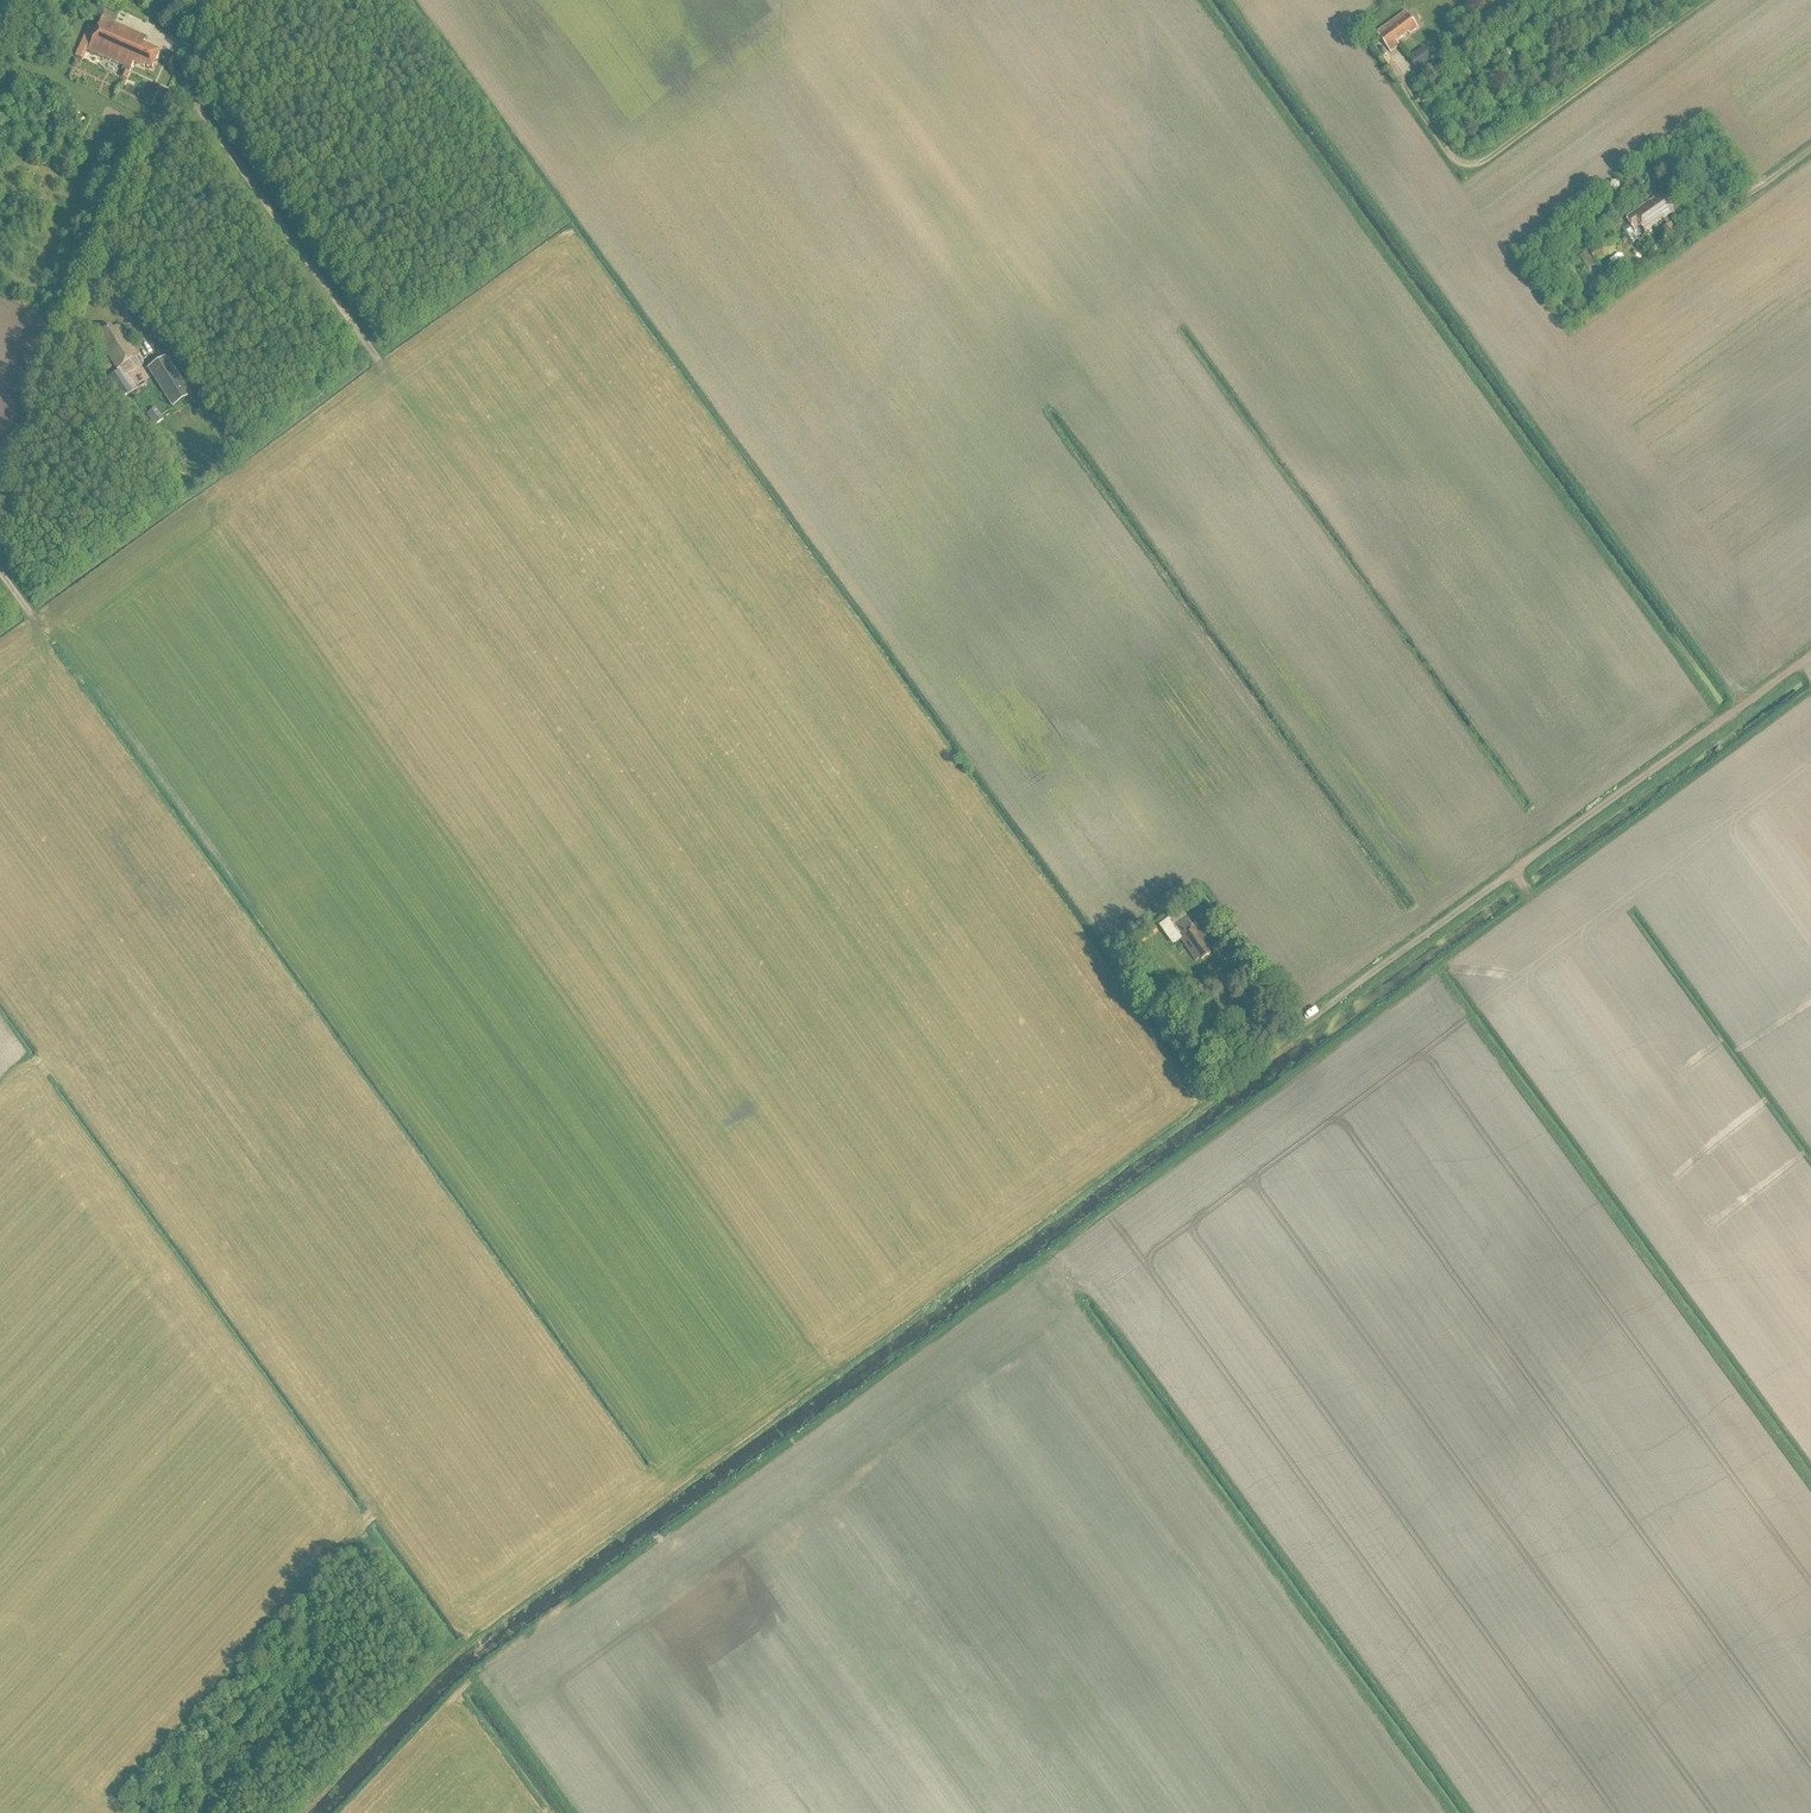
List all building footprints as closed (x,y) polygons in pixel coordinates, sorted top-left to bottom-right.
[(1487,20),(1505,8),(1502,4),(1484,16),(1487,20)] [(1407,12),(1377,34),(1391,53),(1400,47),(1397,42),(1409,34),(1410,35),(1419,29),(1407,12)] [(85,49),(120,65),(118,69),(120,70),(117,76),(123,79),(128,68),(128,69),(131,63),(140,67),(141,65),(149,68),(153,59),(154,60),(156,54),(155,54),(156,52),(139,44),(143,36),(100,17),(94,29),(85,25),(77,43),(86,47),(85,49)] [(1424,47),(1408,58),(1418,71),(1433,59),(1424,47)] [(1640,187),(1647,182),(1642,175),(1635,179),(1640,187)] [(1611,201),(1619,196),(1614,189),(1606,195),(1611,201)] [(1669,209),(1673,206),(1663,192),(1625,220),(1633,231),(1640,226),(1645,234),(1673,214),(1669,209)] [(1675,233),(1670,225),(1664,230),(1669,237),(1675,233)] [(1598,264),(1619,249),(1610,237),(1589,252),(1598,264)] [(1598,266),(1589,253),(1580,259),(1590,272),(1598,266)] [(117,370),(138,356),(120,328),(114,332),(112,328),(96,338),(117,370)] [(149,370),(173,408),(191,396),(167,358),(149,370)] [(123,399),(132,393),(118,372),(109,378),(123,399)] [(155,427),(163,420),(155,409),(146,415),(155,427)] [(1178,936),(1181,940),(1195,961),(1199,959),(1200,961),(1210,954),(1207,950),(1209,949),(1201,938),(1204,936),(1201,931),(1205,928),(1200,920),(1192,926),(1186,917),(1173,926),(1180,935),(1178,936)] [(1147,962),(1138,949),(1131,954),(1140,967),(1147,962)]
